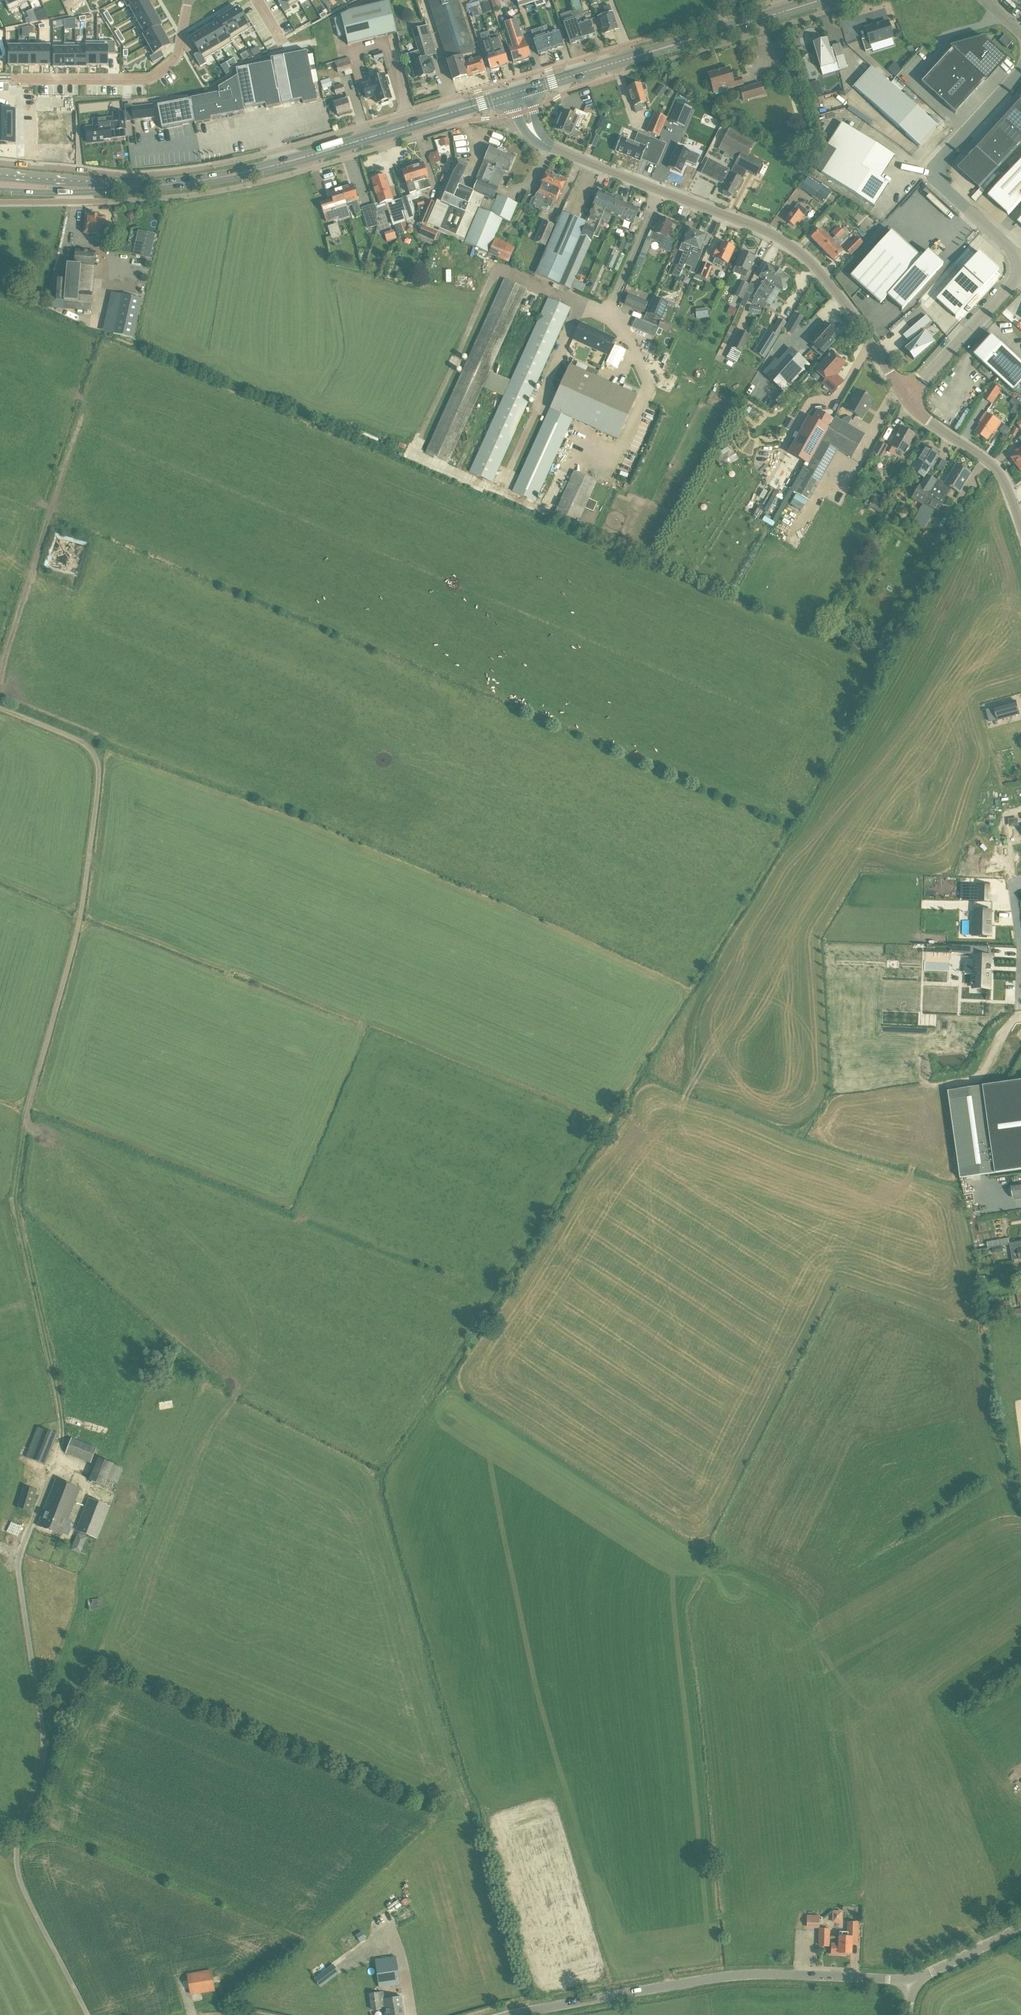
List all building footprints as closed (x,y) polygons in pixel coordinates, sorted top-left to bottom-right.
[(9,11),(20,6),(17,0),(4,0),(9,11)] [(128,7),(133,17),(151,7),(147,0),(141,0),(128,7)] [(278,2),(285,13),(290,10),(289,8),(292,6),(299,2),(298,0),(282,0),(278,2)] [(448,60),(447,61),(453,81),(466,77),(467,78),(484,72),(480,58),(464,63),(462,56),(475,52),(458,0),(428,0),(448,60)] [(505,8),(508,7),(506,1),(511,0),(503,0),(505,8)] [(573,11),(575,15),(575,18),(576,19),(583,17),(583,12),(579,0),(570,0),(573,11)] [(1020,9),(1020,0),(1010,0),(1020,9)] [(396,33),(394,22),(389,1),(349,11),(334,19),(338,37),(345,35),(347,44),(396,33)] [(483,14),(480,5),(479,1),(468,4),(470,8),(473,17),(483,14)] [(617,29),(609,5),(603,7),(605,14),(598,16),(604,34),(617,29)] [(151,7),(133,17),(139,26),(156,16),(151,7)] [(237,8),(228,14),(240,35),(250,29),(237,8)] [(44,9),(35,13),(38,22),(48,20),(48,15),(44,9)] [(220,19),(219,20),(232,42),(231,40),(240,35),(228,14),(226,15),(220,19)] [(512,21),(510,22),(522,59),(523,59),(523,60),(529,58),(528,57),(530,57),(524,39),(522,40),(519,30),(525,28),(521,14),(511,18),(512,21)] [(570,26),(565,28),(571,45),(583,40),(577,24),(576,19),(575,18),(575,15),(571,16),(572,19),(568,20),(570,26)] [(156,16),(140,25),(145,34),(143,35),(143,36),(162,25),(159,21),(160,21),(157,16),(157,17),(156,16)] [(72,19),(70,19),(64,20),(64,29),(75,29),(75,18),(72,19)] [(590,19),(577,24),(583,40),(595,36),(590,19)] [(219,22),(210,27),(223,48),(232,42),(219,20),(218,20),(219,22)] [(862,39),(861,39),(865,52),(866,52),(866,51),(872,49),(870,44),(893,37),(888,21),(879,24),(879,23),(878,24),(875,25),(874,25),(873,25),(873,26),(865,28),(868,38),(862,40),(862,39)] [(510,22),(503,23),(510,44),(508,45),(513,62),(515,61),(515,63),(521,61),(520,60),(522,59),(510,22)] [(162,25),(143,36),(149,45),(165,36),(160,27),(162,26),(162,25)] [(419,51),(407,55),(409,64),(412,63),(416,77),(418,77),(419,78),(427,76),(426,73),(428,73),(429,77),(433,76),(431,72),(432,72),(433,69),(431,62),(428,63),(426,57),(428,57),(436,54),(427,26),(422,28),(420,28),(413,30),(412,30),(419,51)] [(210,27),(201,32),(213,53),(223,48),(210,27)] [(531,31),(539,55),(551,51),(545,34),(543,27),(531,31)] [(551,51),(563,47),(558,30),(552,32),(545,34),(551,51)] [(201,32),(191,38),(199,52),(194,55),(200,66),(206,63),(204,59),(213,53),(201,32)] [(498,34),(489,37),(491,41),(499,66),(507,64),(498,34)] [(999,42),(1006,48),(1012,42),(1011,41),(1004,35),(999,42)] [(165,36),(148,45),(154,55),(150,57),(153,63),(164,57),(161,51),(171,46),(165,36)] [(813,43),(812,43),(820,69),(822,75),(839,70),(847,68),(840,43),(839,43),(839,44),(833,46),(832,45),(833,49),(830,50),(827,38),(826,39),(826,40),(813,44),(813,43)] [(922,82),(921,83),(955,114),(956,113),(955,112),(964,102),(965,102),(966,101),(965,101),(975,91),(976,90),(975,90),(985,80),(986,81),(987,80),(986,79),(1005,58),(1006,59),(1007,58),(985,38),(984,39),(985,39),(952,49),(952,48),(950,48),(952,50),(943,60),(942,60),(942,61),(933,71),(932,71),(932,72),(923,82),(922,82)] [(491,41),(482,43),(482,44),(490,69),(492,69),(492,70),(498,68),(497,67),(499,66),(491,41)] [(75,44),(75,67),(86,67),(86,42),(86,44),(75,44)] [(86,42),(86,67),(87,67),(87,65),(97,65),(97,42),(86,42)] [(97,42),(97,65),(108,65),(108,54),(115,54),(115,42),(97,42)] [(8,44),(8,65),(19,65),(19,44),(8,44)] [(19,44),(19,65),(29,65),(29,44),(19,44)] [(29,44),(29,65),(39,66),(39,44),(29,44)] [(39,44),(39,66),(50,65),(50,44),(39,44)] [(64,48),(53,48),(53,67),(65,67),(65,44),(64,44),(64,48)] [(65,44),(65,67),(75,67),(75,44),(65,44)] [(258,47),(250,52),(253,57),(261,52),(258,47)] [(249,50),(240,56),(243,60),(243,61),(250,59),(252,58),(253,57),(250,52),(249,50)] [(283,56),(270,59),(271,62),(277,91),(278,91),(280,104),(302,100),(303,104),(317,101),(315,86),(314,86),(307,51),(283,56)] [(338,73),(345,71),(346,75),(352,73),(352,70),(348,58),(335,61),(338,73)] [(238,69),(236,69),(236,70),(236,72),(237,76),(244,109),(265,105),(266,108),(281,105),(280,104),(278,91),(277,91),(271,62),(248,67),(242,68),(238,69)] [(895,76),(902,69),(895,63),(888,70),(895,76)] [(856,88),(853,86),(853,87),(919,147),(920,146),(917,144),(934,126),(937,128),(937,127),(871,67),(870,67),(873,69),(856,88)] [(730,68),(708,74),(714,93),(744,85),(742,77),(733,80),(730,68)] [(370,79),(371,82),(362,85),(367,99),(373,97),(376,98),(377,103),(380,102),(381,105),(389,102),(388,100),(391,99),(387,86),(390,85),(387,78),(385,78),(384,75),(370,79)] [(191,99),(157,106),(162,129),(194,123),(195,124),(197,124),(211,121),(211,118),(245,112),(245,111),(244,111),(244,109),(237,76),(237,77),(218,88),(219,93),(191,99)] [(330,78),(321,81),(323,89),(332,86),(330,78)] [(819,81),(808,84),(812,98),(823,95),(819,81)] [(762,83),(755,86),(741,89),(744,101),(765,95),(762,83)] [(343,84),(333,87),(336,95),(345,92),(343,84)] [(628,87),(633,100),(634,105),(636,113),(643,111),(641,103),(646,101),(643,90),(646,89),(644,84),(641,85),(641,84),(628,87)] [(667,89),(661,84),(656,90),(663,95),(667,89)] [(351,111),(347,97),(342,99),(342,100),(334,103),(338,115),(351,111)] [(684,128),(692,108),(677,102),(669,121),(684,128)] [(152,105),(132,107),(133,119),(154,117),(152,105)] [(561,109),(557,119),(575,126),(575,127),(579,128),(583,119),(586,120),(589,115),(578,110),(575,115),(561,109)] [(1005,119),(1020,134),(1020,115),(1014,109),(1016,111),(1007,120),(1005,119)] [(14,142),(14,110),(0,110),(0,142),(14,142)] [(125,128),(124,112),(112,113),(113,117),(92,119),(93,126),(86,126),(88,143),(103,141),(103,140),(111,139),(110,129),(115,129),(115,130),(125,128)] [(666,118),(655,114),(647,132),(659,137),(666,118)] [(571,136),(575,127),(575,126),(557,119),(553,128),(571,136)] [(996,129),(1017,148),(1020,143),(1020,134),(1005,119),(1005,120),(1006,121),(998,130),(996,129)] [(827,144),(827,145),(835,150),(880,179),(881,179),(879,178),(893,156),(894,157),(895,157),(841,122),(841,123),(828,145),(827,144)] [(996,130),(997,131),(989,140),(987,139),(1007,158),(1017,148),(996,129),(996,130)] [(747,154),(752,144),(728,132),(721,146),(727,149),(728,146),(741,153),(746,156),(747,154)] [(594,147),(599,136),(593,134),(589,145),(594,147)] [(621,137),(616,151),(641,161),(642,156),(658,162),(666,144),(650,137),(649,140),(638,135),(635,142),(621,137)] [(978,150),(988,159),(998,168),(1007,158),(987,139),(987,140),(988,141),(979,150),(978,149),(978,150)] [(677,145),(667,167),(681,173),(686,162),(696,166),(700,155),(677,145)] [(502,152),(490,147),(484,162),(489,164),(482,180),(489,183),(502,152)] [(821,172),(821,173),(874,207),(875,207),(873,205),(887,184),(888,185),(889,185),(880,179),(835,150),(835,151),(822,172),(821,172)] [(970,179),(988,159),(978,150),(961,168),(971,177),(970,178),(970,179)] [(508,172),(514,157),(502,152),(489,183),(488,184),(498,188),(505,171),(508,172)] [(763,162),(747,154),(746,156),(741,153),(735,165),(747,171),(756,176),(763,162)] [(724,191),(723,192),(724,195),(728,197),(731,196),(731,195),(734,196),(747,171),(735,165),(730,173),(727,172),(729,169),(709,159),(702,171),(711,176),(710,177),(721,183),(723,181),(725,182),(721,190),(724,191)] [(998,168),(988,159),(970,179),(971,179),(972,178),(981,186),(979,188),(980,189),(998,168)] [(484,196),(477,193),(474,191),(459,185),(468,164),(457,160),(449,171),(447,176),(444,184),(436,203),(435,203),(426,225),(439,231),(438,232),(463,242),(474,216),(474,215),(478,207),(479,208),(484,196)] [(995,189),(989,197),(991,195),(1010,212),(1008,214),(1008,215),(1020,201),(1020,161),(995,189)] [(423,164),(413,167),(420,191),(425,189),(431,187),(423,164)] [(403,174),(401,175),(404,184),(406,183),(410,194),(410,196),(402,198),(406,211),(403,212),(405,218),(407,221),(413,219),(414,209),(411,200),(422,196),(420,191),(413,167),(402,170),(403,174)] [(541,210),(543,207),(542,206),(546,197),(556,175),(554,175),(554,173),(551,172),(550,173),(547,171),(537,193),(535,197),(538,199),(535,208),(541,210)] [(542,206),(543,207),(549,209),(553,200),(556,202),(566,180),(563,178),(562,177),(559,176),(558,176),(556,175),(546,197),(542,206)] [(831,192),(822,185),(808,175),(799,187),(813,197),(817,192),(826,199),(831,192)] [(385,176),(371,180),(376,196),(377,196),(379,204),(386,202),(393,225),(393,226),(394,226),(397,233),(403,231),(400,223),(405,222),(407,221),(405,218),(403,212),(406,211),(402,198),(393,201),(390,192),(391,191),(389,187),(388,187),(385,176)] [(478,180),(474,191),(477,193),(484,196),(488,184),(478,180)] [(484,196),(493,200),(498,188),(488,184),(484,196)] [(343,188),(341,189),(347,207),(352,205),(355,214),(361,213),(352,186),(348,187),(346,186),(343,187),(343,188)] [(330,192),(333,199),(321,203),(327,222),(338,219),(339,222),(351,218),(347,207),(341,189),(340,189),(339,189),(336,190),(335,191),(330,192)] [(598,191),(588,216),(600,221),(601,219),(610,196),(598,191)] [(479,209),(464,243),(488,253),(502,219),(509,222),(517,204),(498,196),(490,214),(479,209)] [(627,203),(610,196),(601,219),(609,222),(612,215),(615,216),(617,212),(623,214),(627,203)] [(418,223),(423,225),(426,226),(426,225),(435,203),(427,200),(418,223)] [(615,216),(616,217),(632,224),(629,231),(636,234),(642,220),(635,217),(639,208),(627,203),(623,214),(617,212),(615,216)] [(376,210),(374,204),(361,208),(368,229),(377,226),(376,210)] [(808,211),(798,204),(785,220),(794,226),(797,222),(799,223),(804,216),(808,211)] [(562,213),(536,275),(558,284),(570,289),(587,252),(591,242),(594,236),(596,231),(600,221),(588,216),(585,223),(562,213)] [(84,234),(103,235),(105,217),(85,215),(84,234)] [(667,236),(672,223),(666,220),(665,218),(663,217),(661,218),(659,217),(655,226),(652,225),(646,239),(650,240),(651,239),(660,243),(658,247),(670,252),(675,240),(667,236)] [(554,226),(543,222),(534,242),(546,247),(554,226)] [(337,223),(328,226),(331,238),(341,235),(337,223)] [(422,225),(419,234),(434,241),(438,232),(422,225)] [(831,233),(835,237),(842,230),(838,226),(831,233)] [(693,242),(697,232),(696,231),(694,230),(692,230),(688,228),(681,243),(686,245),(677,267),(682,269),(684,264),(687,257),(693,242)] [(811,238),(815,242),(823,249),(832,240),(821,229),(811,238)] [(846,234),(843,231),(842,230),(835,237),(839,241),(840,240),(846,234)] [(902,310),(943,264),(927,250),(921,258),(890,231),(850,276),(876,299),(875,300),(880,304),(887,296),(902,310)] [(139,232),(134,254),(150,258),(155,235),(139,232)] [(698,233),(697,232),(693,242),(687,257),(684,264),(691,267),(689,272),(695,274),(700,262),(697,261),(707,237),(703,235),(702,233),(700,232),(698,233)] [(832,240),(823,249),(833,260),(843,251),(838,246),(842,242),(840,240),(839,241),(835,237),(832,240)] [(862,243),(856,237),(845,248),(851,254),(862,243)] [(488,254),(508,263),(516,247),(495,238),(488,254)] [(645,242),(641,252),(647,255),(652,241),(650,240),(646,239),(645,242)] [(631,244),(622,240),(619,247),(628,250),(631,244)] [(727,263),(734,249),(732,248),(733,247),(727,245),(727,246),(722,243),(719,250),(717,250),(713,257),(715,258),(713,263),(719,266),(722,261),(727,263)] [(94,269),(95,252),(68,250),(66,280),(58,280),(57,286),(50,285),(49,308),(91,311),(94,269)] [(745,277),(754,258),(749,255),(748,254),(746,252),(744,253),(742,252),(735,267),(733,272),(745,277)] [(979,252),(935,300),(936,300),(936,299),(955,316),(955,317),(955,318),(999,270),(998,269),(996,272),(977,255),(979,252)] [(711,267),(700,262),(695,274),(695,275),(706,280),(711,267)] [(771,264),(770,265),(768,264),(759,277),(766,282),(765,283),(763,282),(754,296),(752,299),(757,302),(759,298),(760,299),(779,271),(774,268),(774,266),(771,264)] [(420,270),(408,267),(405,282),(417,284),(420,270)] [(783,273),(779,271),(760,299),(765,302),(775,287),(780,290),(781,289),(783,290),(785,290),(787,287),(787,285),(785,283),(789,277),(787,276),(787,275),(785,273),(783,273)] [(527,289),(504,279),(425,452),(448,463),(483,387),(503,396),(511,380),(490,371),(527,289)] [(741,282),(734,295),(742,299),(746,292),(749,286),(741,282)] [(629,294),(625,305),(643,312),(647,302),(629,294)] [(121,295),(113,333),(133,337),(142,299),(121,295)] [(548,298),(511,380),(503,396),(469,472),(492,483),(571,308),(548,298)] [(643,321),(651,325),(651,324),(658,327),(662,319),(661,318),(667,304),(653,298),(647,312),(643,320),(643,321)] [(737,309),(730,306),(726,313),(734,317),(737,309)] [(762,308),(752,306),(751,313),(761,315),(762,308)] [(803,317),(795,312),(788,324),(795,329),(803,317)] [(926,316),(926,315),(903,335),(903,336),(904,335),(909,340),(908,341),(911,339),(913,341),(904,349),(905,348),(915,359),(914,360),(935,343),(934,342),(933,343),(924,332),(925,332),(925,331),(924,332),(922,330),(931,322),(931,321),(930,322),(925,317),(926,316)] [(785,323),(779,319),(771,333),(777,336),(785,323)] [(615,338),(580,322),(572,340),(607,356),(615,338)] [(672,325),(665,323),(662,329),(669,332),(672,325)] [(813,336),(810,339),(816,345),(813,348),(820,355),(834,341),(830,337),(835,332),(834,331),(833,329),(831,327),(829,327),(825,323),(820,329),(819,328),(813,335),(813,336)] [(740,330),(732,346),(741,351),(749,335),(740,330)] [(974,355),(1015,392),(1015,391),(1020,383),(1020,361),(992,335),(992,336),(994,338),(977,357),(975,355),(974,355)] [(810,365),(790,347),(765,375),(785,393),(810,365)] [(728,358),(737,363),(742,353),(732,349),(728,358)] [(821,384),(832,393),(843,382),(835,374),(845,364),(831,352),(814,371),(825,380),(821,384)] [(570,364),(549,409),(573,420),(617,440),(637,395),(586,372),(588,366),(578,362),(575,367),(570,364)] [(983,398),(993,405),(1002,390),(992,383),(983,398)] [(845,410),(861,419),(873,399),(857,390),(845,410)] [(549,409),(512,491),(535,502),(573,420),(549,409)] [(809,418),(789,453),(807,463),(832,419),(818,411),(813,420),(809,418)] [(996,432),(1003,422),(987,412),(980,421),(982,423),(976,432),(988,440),(994,431),(996,432)] [(851,458),(865,434),(835,417),(821,441),(851,458)] [(1006,436),(1011,429),(1005,425),(1001,432),(1006,436)] [(904,455),(915,435),(901,428),(897,434),(896,433),(889,446),(888,447),(878,441),(871,454),(881,460),(886,452),(892,455),(895,450),(904,455)] [(721,457),(731,451),(728,446),(718,453),(721,457)] [(911,469),(910,470),(924,478),(920,485),(919,485),(911,498),(922,505),(923,505),(931,491),(937,481),(937,480),(927,475),(939,454),(925,446),(914,463),(910,461),(907,467),(911,469)] [(1019,449),(1020,449),(1011,455),(1018,465),(1020,462),(1020,447),(1019,449)] [(793,492),(795,494),(809,501),(829,466),(813,457),(793,492)] [(970,473),(956,464),(944,483),(938,479),(937,480),(937,481),(931,491),(945,499),(951,489),(958,494),(970,473)] [(555,511),(558,512),(579,522),(582,514),(587,516),(591,507),(586,505),(597,481),(574,471),(555,511)] [(923,505),(931,510),(936,514),(945,499),(931,491),(923,505)] [(879,501),(881,502),(884,503),(887,495),(881,493),(880,496),(876,494),(872,494),(869,497),(878,503),(879,501)] [(885,508),(877,503),(872,500),(869,506),(873,509),(881,514),(885,508)] [(876,647),(888,653),(894,643),(882,636),(876,647)] [(998,720),(1020,714),(1017,700),(994,706),(994,707),(986,709),(990,722),(998,720)] [(971,885),(970,901),(990,902),(990,885),(971,885)] [(992,936),(993,910),(974,910),(974,936),(992,936)] [(991,957),(989,957),(987,957),(987,954),(979,954),(979,946),(964,946),(963,953),(976,954),(975,960),(974,960),(974,975),(975,975),(974,986),(990,986),(990,971),(991,971),(992,971),(992,970),(990,970),(990,967),(992,967),(992,966),(991,966),(991,957)] [(1020,1170),(1020,1081),(948,1091),(961,1179),(996,1174),(1020,1170)] [(1020,1197),(1020,1184),(1012,1185),(1014,1197),(1020,1197)] [(1009,1238),(987,1242),(988,1248),(1010,1244),(1009,1238)] [(1017,1242),(1010,1244),(1013,1260),(1015,1260),(1019,1259),(1020,1260),(1020,1259),(1020,1241),(1017,1242)] [(36,1426),(25,1456),(45,1464),(56,1434),(36,1426)] [(91,1463),(96,1447),(72,1438),(66,1453),(91,1463)] [(117,1484),(123,1468),(114,1464),(107,1480),(117,1484)] [(94,1475),(91,1481),(105,1486),(107,1480),(94,1475)] [(62,1535),(80,1489),(56,1480),(38,1526),(62,1535)] [(77,1530),(97,1538),(110,1506),(89,1499),(77,1530)] [(78,1534),(71,1551),(81,1554),(87,1538),(78,1534)] [(90,1611),(102,1609),(101,1598),(88,1601),(90,1611)] [(819,1916),(807,1916),(807,1926),(819,1926),(819,1916)] [(858,1937),(859,1921),(847,1921),(847,1932),(840,1932),(840,1936),(839,1936),(839,1944),(831,1944),(831,1953),(851,1953),(851,1937),(858,1937)] [(830,1929),(819,1929),(818,1946),(829,1946),(830,1929)] [(361,1942),(366,1938),(361,1931),(356,1934),(361,1942)] [(395,1958),(376,1961),(378,1978),(386,1976),(387,1986),(399,1984),(395,1958)] [(321,1986),(336,1974),(330,1966),(314,1979),(321,1986)] [(191,1994),(214,1990),(211,1971),(188,1975),(191,1994)] [(401,1997),(383,1999),(382,1992),(370,1994),(372,2009),(380,2008),(380,2007),(385,2006),(386,2014),(404,2014),(401,1997)]
